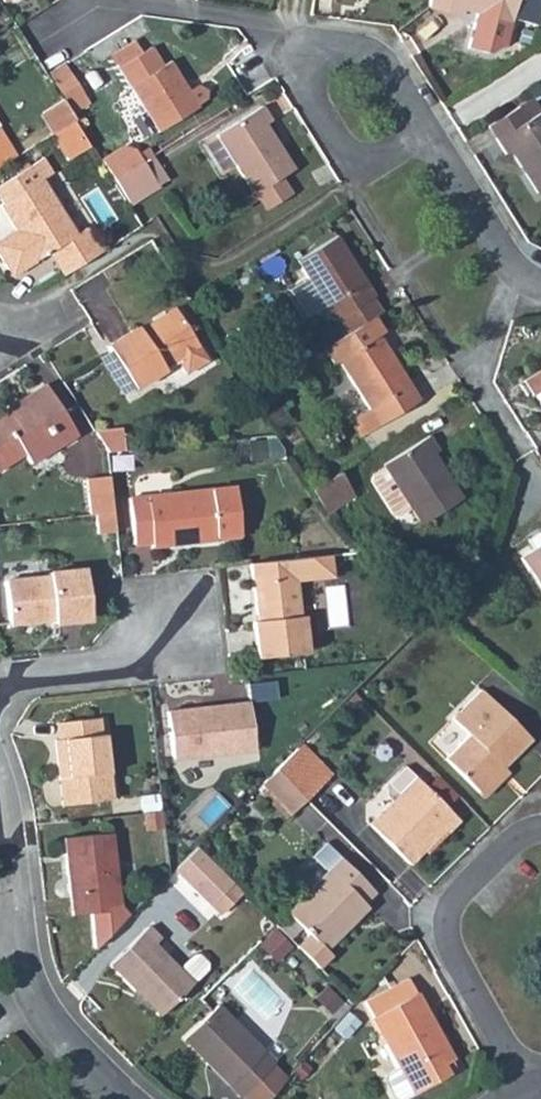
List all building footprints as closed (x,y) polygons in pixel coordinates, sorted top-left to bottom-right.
[(428,7),(460,15),(462,11),(508,22),(514,0),(429,0),(428,7)] [(508,22),(535,29),(540,7),(540,0),(514,0),(508,22)] [(108,57),(115,68),(138,54),(131,42),(108,57)] [(138,54),(115,68),(156,132),(197,107),(196,105),(205,99),(204,90),(196,85),(187,91),(168,62),(160,67),(147,48),(138,54)] [(61,98),(38,112),(52,133),(55,131),(69,122),(74,119),(61,98)] [(217,134),(234,162),(254,193),(281,177),(292,170),(264,125),(271,121),(261,105),(216,133),(217,134)] [(487,124),(505,153),(509,151),(536,192),(540,189),(540,110),(524,120),(515,105),(487,124)] [(69,122),(55,131),(63,146),(79,136),(69,122)] [(234,162),(217,134),(203,143),(220,171),(234,162)] [(0,146),(0,165),(12,157),(3,144),(0,146)] [(14,229),(18,235),(13,239),(9,233),(0,238),(0,258),(7,269),(16,271),(50,250),(66,275),(102,252),(41,157),(0,183),(0,200),(2,203),(0,205),(0,206),(14,229)] [(150,157),(113,180),(127,203),(164,181),(150,157)] [(281,177),(254,193),(258,199),(265,210),(291,193),(281,177)] [(258,199),(254,193),(245,199),(249,205),(258,199)] [(18,235),(14,229),(9,233),(13,239),(18,235)] [(335,237),(295,261),(332,320),(335,318),(369,296),(372,295),(335,237)] [(335,318),(345,335),(373,317),(379,314),(369,296),(335,318)] [(136,327),(106,345),(108,349),(133,387),(163,368),(160,365),(173,357),(183,373),(206,359),(174,307),(138,329),(136,327)] [(331,362),(336,359),(379,426),(418,400),(376,334),(381,331),(373,317),(345,335),(323,348),(331,362)] [(133,387),(108,349),(98,356),(122,394),(133,387)] [(522,379),(531,394),(536,391),(540,399),(540,367),(522,379)] [(0,413),(0,467),(22,453),(28,463),(75,433),(45,385),(0,413)] [(123,431),(95,434),(108,453),(126,451),(123,431)] [(428,435),(382,464),(383,465),(370,473),(369,479),(389,512),(396,513),(408,505),(420,523),(460,497),(432,452),(436,449),(428,435)] [(335,475),(308,491),(323,513),(348,497),(335,475)] [(110,477),(85,479),(88,515),(92,515),(111,513),(113,513),(110,477)] [(233,486),(129,499),(132,544),(150,542),(151,546),(216,539),(215,536),(239,533),(233,486)] [(111,513),(92,515),(94,534),(113,532),(111,513)] [(535,532),(524,538),(530,548),(517,557),(540,595),(540,540),(535,532)] [(327,554),(248,562),(254,621),(251,621),(255,659),(307,654),(303,616),(298,616),(294,579),(330,575),(327,554)] [(47,578),(4,582),(7,623),(51,620),(51,624),(88,620),(83,571),(47,574),(47,578)] [(443,759),(474,791),(500,766),(529,738),(481,690),(452,719),(468,735),(443,759)] [(247,703),(166,712),(171,759),(252,749),(247,703)] [(57,739),(54,739),(62,804),(109,799),(102,736),(96,735),(95,718),(56,722),(57,739)] [(294,749),(273,770),(302,799),(323,778),(294,749)] [(500,766),(474,791),(479,797),(505,772),(500,766)] [(440,807),(421,787),(413,780),(402,768),(384,786),(386,799),(390,803),(366,825),(405,865),(440,831),(442,833),(454,821),(440,807)] [(273,770),(259,783),(288,812),(302,799),(273,770)] [(433,775),(421,787),(440,807),(453,795),(433,775)] [(110,833),(63,838),(71,914),(90,912),(93,949),(126,916),(117,906),(110,833)] [(195,847),(172,871),(195,894),(219,871),(195,847)] [(339,858),(285,912),(306,933),(294,946),(316,967),(328,955),(322,949),(365,906),(361,902),(371,892),(339,858)] [(219,871),(195,894),(207,906),(231,883),(219,871)] [(145,927),(108,963),(158,1015),(206,969),(206,963),(198,955),(192,955),(177,969),(151,943),(156,937),(145,927)] [(407,979),(363,1003),(396,1066),(383,1073),(381,1079),(390,1095),(396,1097),(409,1090),(409,1091),(443,1073),(439,1067),(450,1061),(407,979)] [(180,1039),(237,1098),(271,1063),(214,1005),(180,1039)] [(237,1098),(238,1098),(266,1098),(285,1077),(271,1063),(237,1098)]
